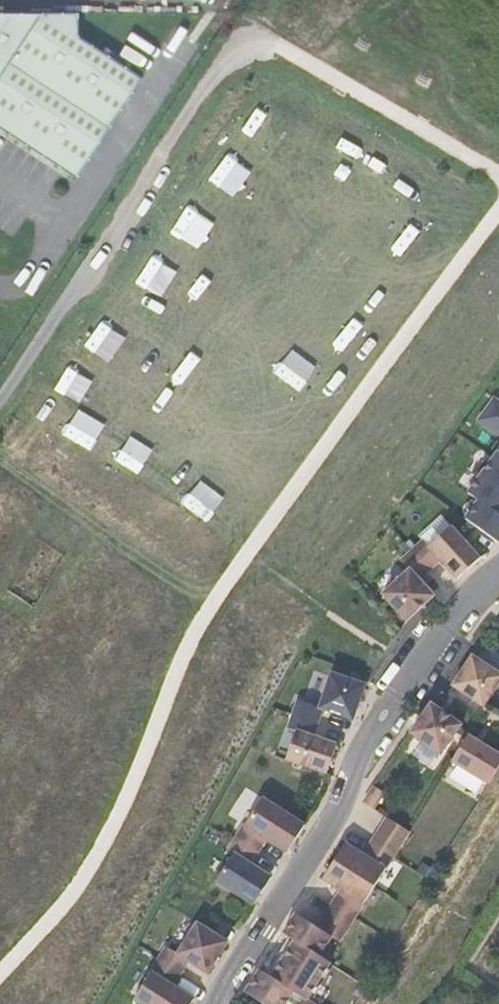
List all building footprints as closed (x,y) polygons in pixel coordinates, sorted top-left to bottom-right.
[(0,11),(0,126),(77,177),(143,77),(79,35),(79,12),(0,11)] [(494,398),(478,420),(498,435),(498,402),(494,398)] [(468,492),(478,500),(465,518),(498,543),(498,450),(468,492)] [(412,550),(429,570),(440,560),(457,579),(480,558),(451,526),(428,546),(423,540),(412,550)] [(409,570),(382,594),(406,620),(433,595),(419,579),(429,570),(412,550),(400,560),(409,570)] [(452,685),(483,706),(498,682),(498,674),(472,656),(452,685)] [(297,700),(292,714),(317,722),(322,709),(353,719),(365,684),(331,673),(319,707),(297,700)] [(431,703),(410,732),(441,754),(461,725),(431,703)] [(296,730),(286,759),(326,773),(337,744),(313,736),(317,722),(292,714),(288,727),(296,730)] [(452,761),(488,784),(498,766),(498,754),(467,735),(452,761)] [(373,809),(383,793),(374,787),(364,803),(373,809)] [(244,824),(236,837),(258,851),(266,839),(287,853),(305,824),(262,797),(244,825),(244,824)] [(387,817),(371,842),(393,856),(409,831),(387,817)] [(258,851),(236,837),(224,856),(229,859),(216,880),(254,904),(271,877),(250,863),(258,851)] [(345,843),(334,861),(374,887),(393,856),(371,842),(363,854),(345,843)] [(340,890),(332,903),(354,917),(374,887),(334,861),(322,879),(340,890)] [(245,992),(264,1003),(314,1003),(306,999),(330,962),(319,955),(331,936),(339,941),(354,917),(332,903),(316,927),(295,914),(283,933),(295,941),(271,977),(260,969),(245,992)] [(166,946),(158,958),(180,973),(188,961),(207,972),(226,941),(197,922),(177,953),(166,946)] [(158,958),(150,971),(151,972),(134,999),(141,1003),(190,1003),(194,999),(173,985),(180,973),(158,958)]
